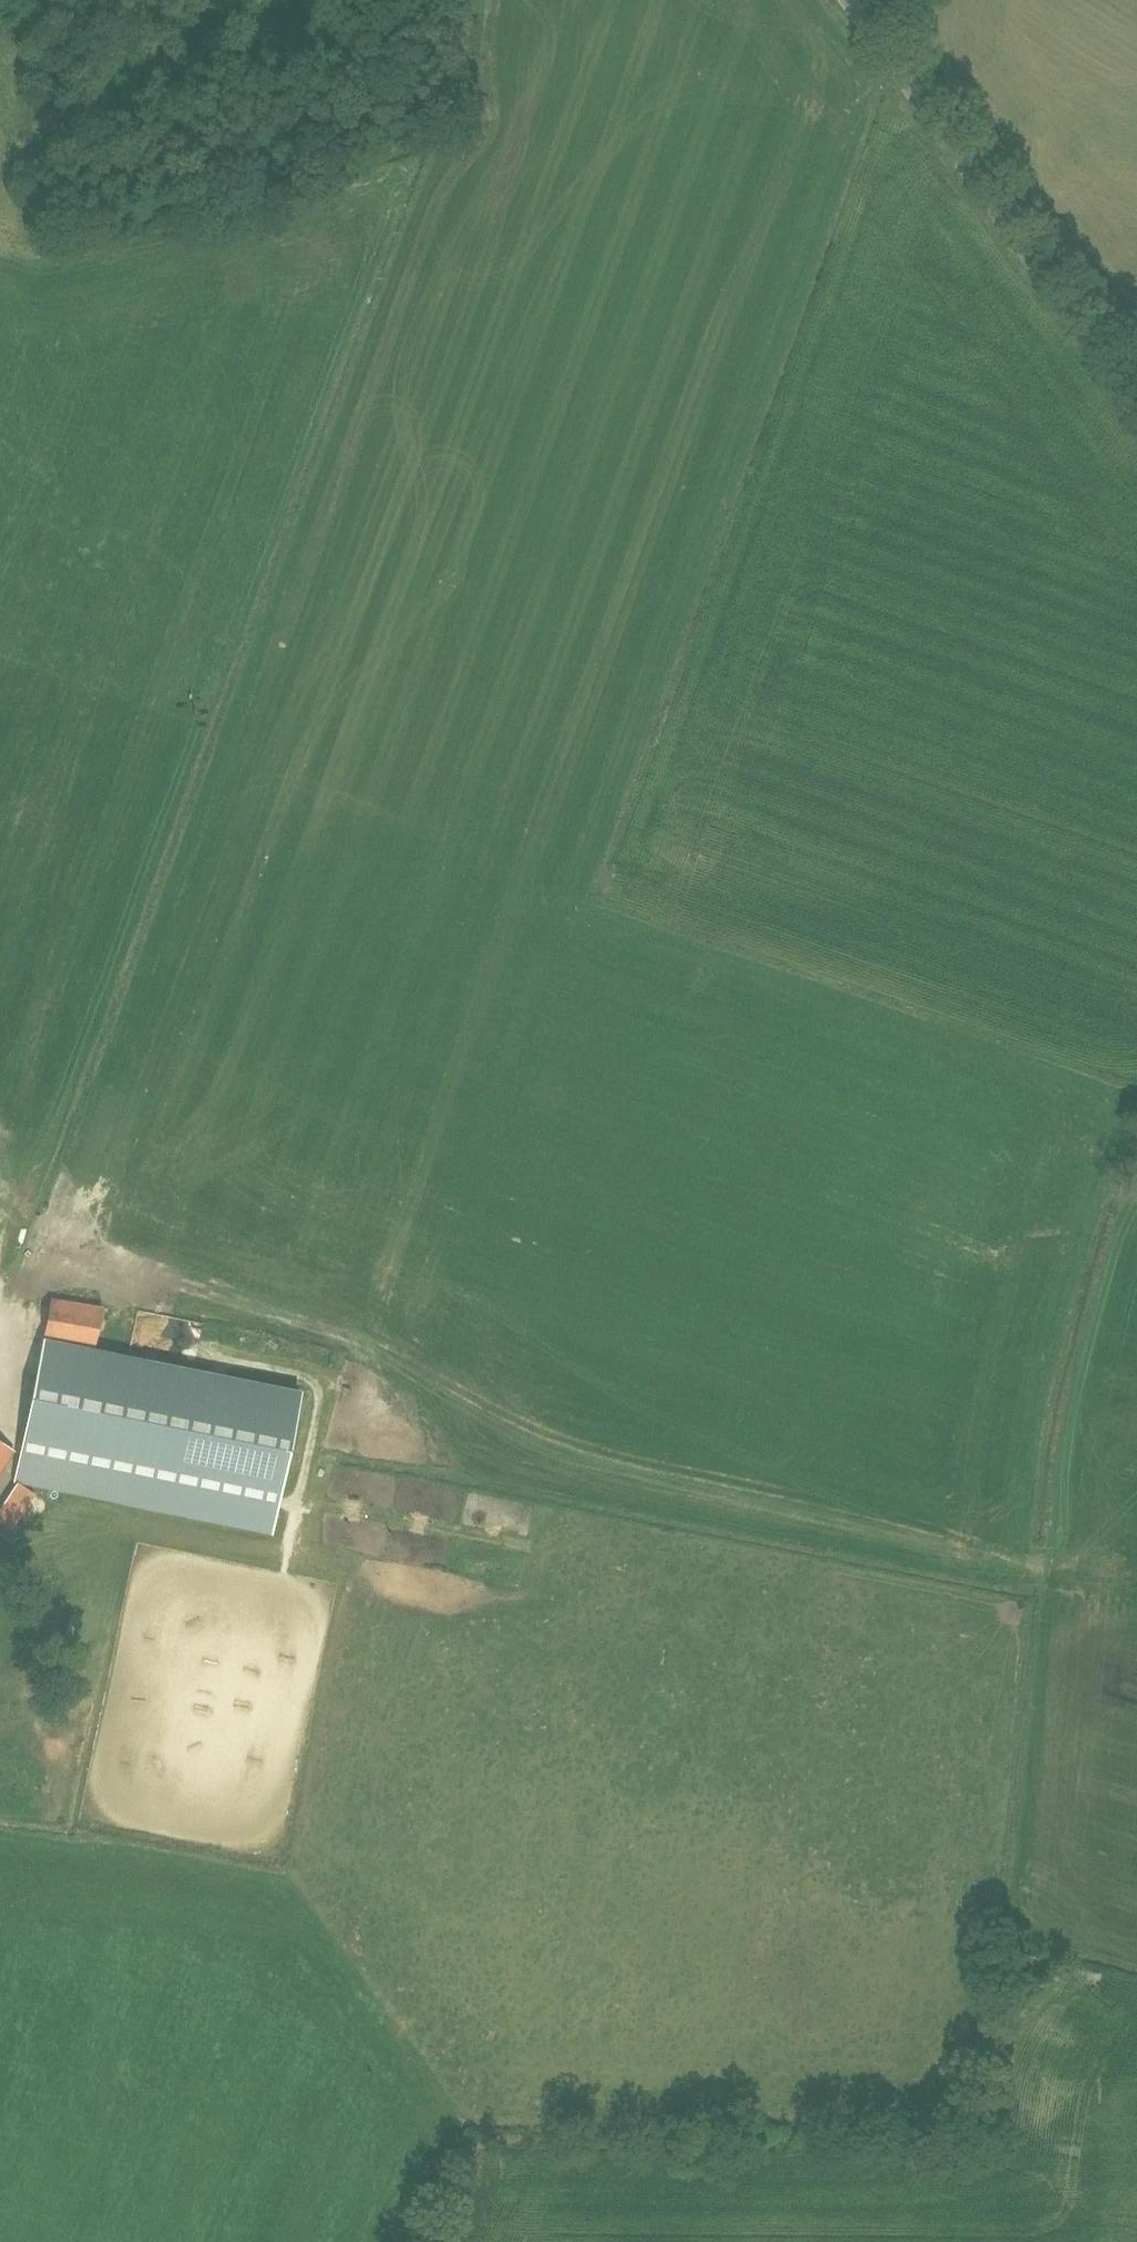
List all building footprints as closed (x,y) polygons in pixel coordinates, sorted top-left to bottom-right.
[(43,1341),(93,1350),(101,1308),(50,1299),(43,1341)] [(300,1396),(43,1343),(16,1477),(273,1530),(300,1396)] [(13,1452),(0,1443),(0,1472),(13,1452)] [(20,1517),(35,1495),(17,1483),(3,1505),(20,1517)]
